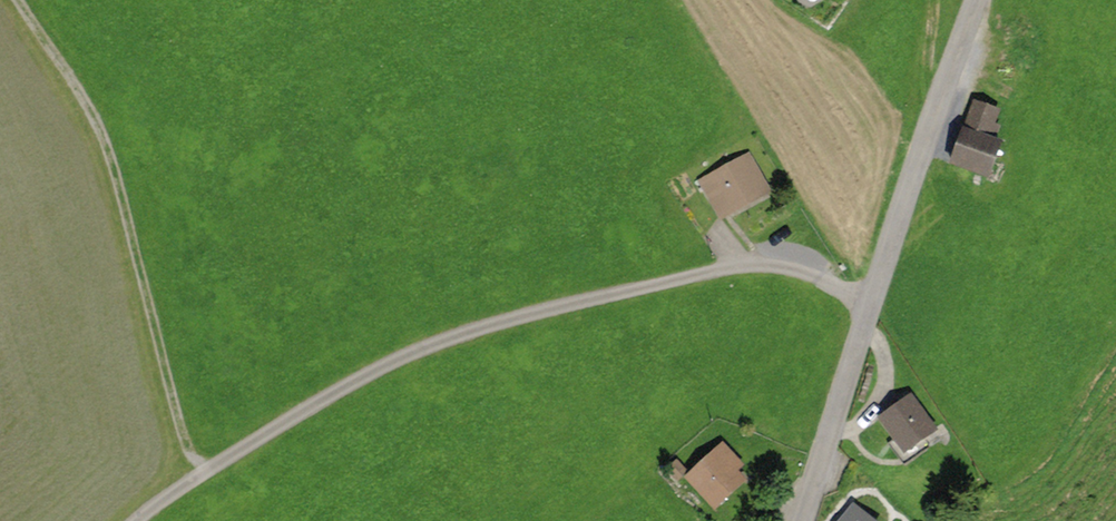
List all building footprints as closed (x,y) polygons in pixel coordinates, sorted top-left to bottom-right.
[(996,142),(957,131),(946,167),(986,179),(996,142)] [(750,156),(701,183),(720,219),(770,193),(750,156)] [(913,400),(884,419),(906,451),(935,432),(913,400)] [(681,476),(708,510),(744,481),(717,447),(681,476)] [(854,507),(842,520),(870,520),(854,507)]
